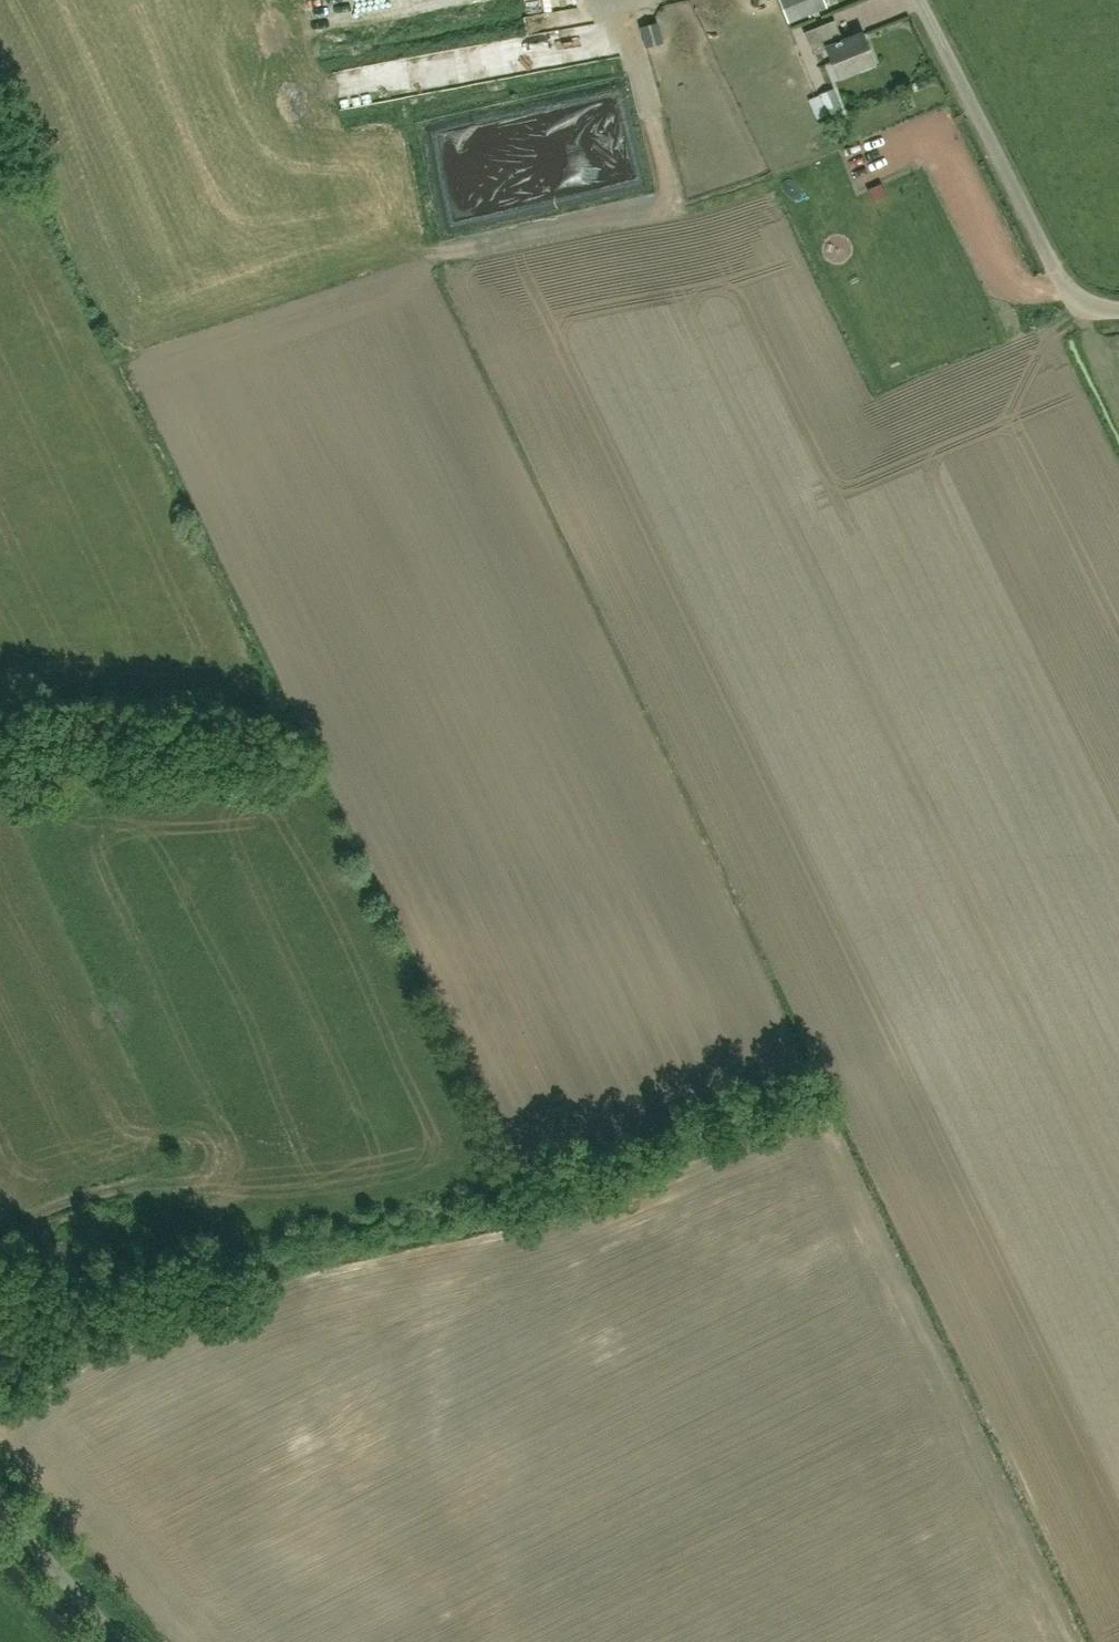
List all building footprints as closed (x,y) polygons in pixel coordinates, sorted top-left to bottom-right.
[(788,22),(827,7),(825,0),(779,0),(788,22)] [(825,47),(837,78),(874,64),(861,31),(841,39),(833,20),(804,32),(812,53),(825,47)] [(657,22),(639,26),(644,47),(662,43),(657,22)] [(833,89),(817,94),(826,116),(842,110),(833,89)]
